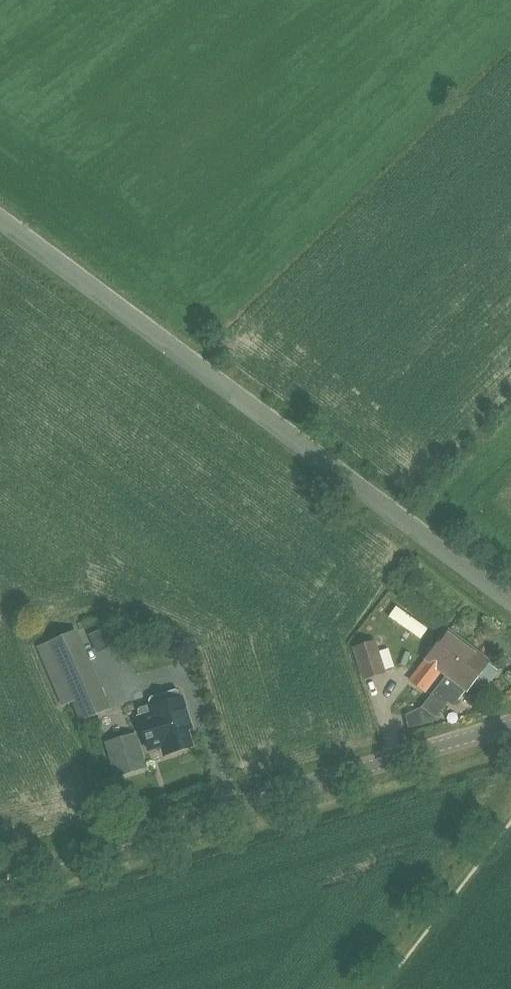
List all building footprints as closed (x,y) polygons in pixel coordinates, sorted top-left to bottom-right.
[(98,650),(117,645),(112,626),(93,630),(98,650)] [(447,674),(469,646),(448,631),(410,681),(424,692),(441,670),(447,674)] [(82,719),(107,708),(83,654),(79,656),(70,634),(37,648),(63,706),(74,702),(82,719)] [(364,679),(383,673),(374,643),(355,649),(364,679)] [(447,674),(421,707),(435,718),(448,702),(453,706),(468,689),(469,688),(489,661),(469,646),(447,674)] [(180,698),(178,691),(175,690),(151,697),(149,701),(151,705),(140,708),(139,711),(140,716),(138,717),(148,751),(162,746),(164,754),(192,746),(187,729),(191,728),(183,697),(180,698)] [(106,743),(116,776),(145,767),(135,734),(106,743)]
